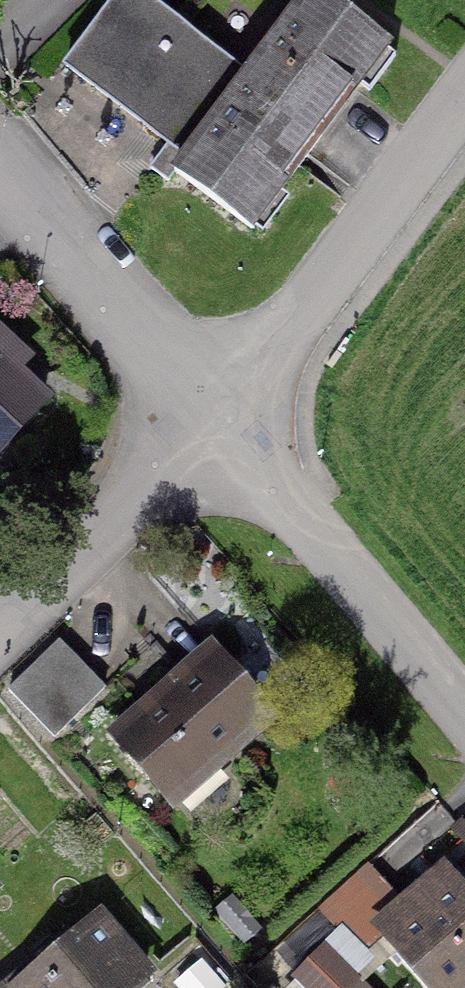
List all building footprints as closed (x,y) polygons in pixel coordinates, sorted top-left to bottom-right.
[(65,68),(170,146),(152,170),(168,182),(173,176),(256,237),(396,49),(331,0),(299,0),(244,73),(146,0),(116,0),(65,68)] [(0,375),(0,464),(43,408),(0,375)] [(13,690),(59,738),(109,689),(63,641),(13,690)] [(271,738),(211,665),(122,738),(183,811),(271,738)] [(379,938),(419,987),(464,987),(464,892),(454,879),(379,938)] [(96,939),(38,987),(138,987),(96,939)] [(303,987),(304,987),(352,987),(330,964),(303,987)]
